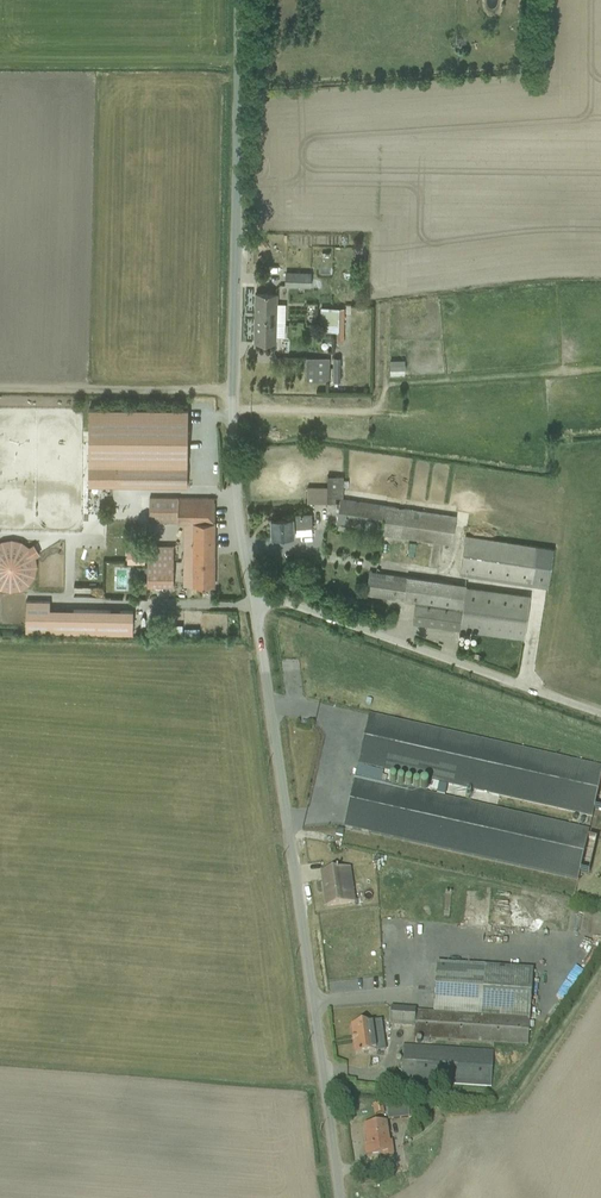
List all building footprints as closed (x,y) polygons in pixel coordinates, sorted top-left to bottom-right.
[(310,286),(310,268),(285,267),(285,286),(310,286)] [(276,295),(270,294),(267,294),(267,293),(265,293),(265,294),(256,294),(255,342),(275,343),(276,295)] [(348,309),(343,309),(321,307),(319,331),(346,332),(352,332),(353,307),(348,307),(348,309)] [(329,382),(329,358),(307,357),(305,381),(329,382)] [(405,359),(390,360),(390,370),(405,370),(405,359)] [(204,485),(205,406),(104,405),(103,440),(102,484),(204,485)] [(471,513),(355,499),(358,476),(342,474),(341,487),(322,485),(320,501),(352,504),(350,522),(387,526),(388,521),(397,522),(395,536),(467,545),(471,513)] [(272,538),(313,534),(311,513),(270,517),(272,538)] [(192,585),(216,585),(218,523),(194,522),(192,585)] [(2,591),(52,589),(51,541),(37,541),(37,535),(5,536),(5,544),(0,545),(2,591)] [(474,573),(562,585),(567,547),(479,535),(474,573)] [(188,544),(162,544),(162,589),(189,589),(188,544)] [(141,546),(141,563),(160,563),(159,546),(141,546)] [(479,630),(540,635),(544,589),(382,575),(380,596),(428,600),(426,625),(479,630)] [(41,598),(40,632),(148,634),(149,607),(65,606),(65,598),(41,598)] [(201,608),(202,601),(192,599),(191,607),(201,608)] [(181,621),(168,621),(167,631),(181,632),(181,621)] [(359,831),(485,856),(476,857),(594,880),(599,855),(596,828),(529,814),(527,823),(518,824),(517,830),(510,831),(424,814),(423,806),(429,805),(431,793),(453,791),(468,794),(470,794),(585,816),(592,815),(600,817),(600,761),(381,718),(359,831)] [(325,910),(356,905),(351,870),(320,874),(325,910)] [(462,1041),(544,1044),(547,967),(451,964),(449,1015),(405,1013),(404,1026),(462,1028),(462,1041)] [(354,1058),(380,1055),(376,1023),(351,1026),(354,1058)] [(469,1088),(505,1090),(507,1052),(444,1049),(444,1059),(423,1058),(424,1047),(419,1046),(417,1082),(469,1085),(469,1088)] [(368,1159),(393,1156),(390,1124),(365,1127),(368,1159)]
